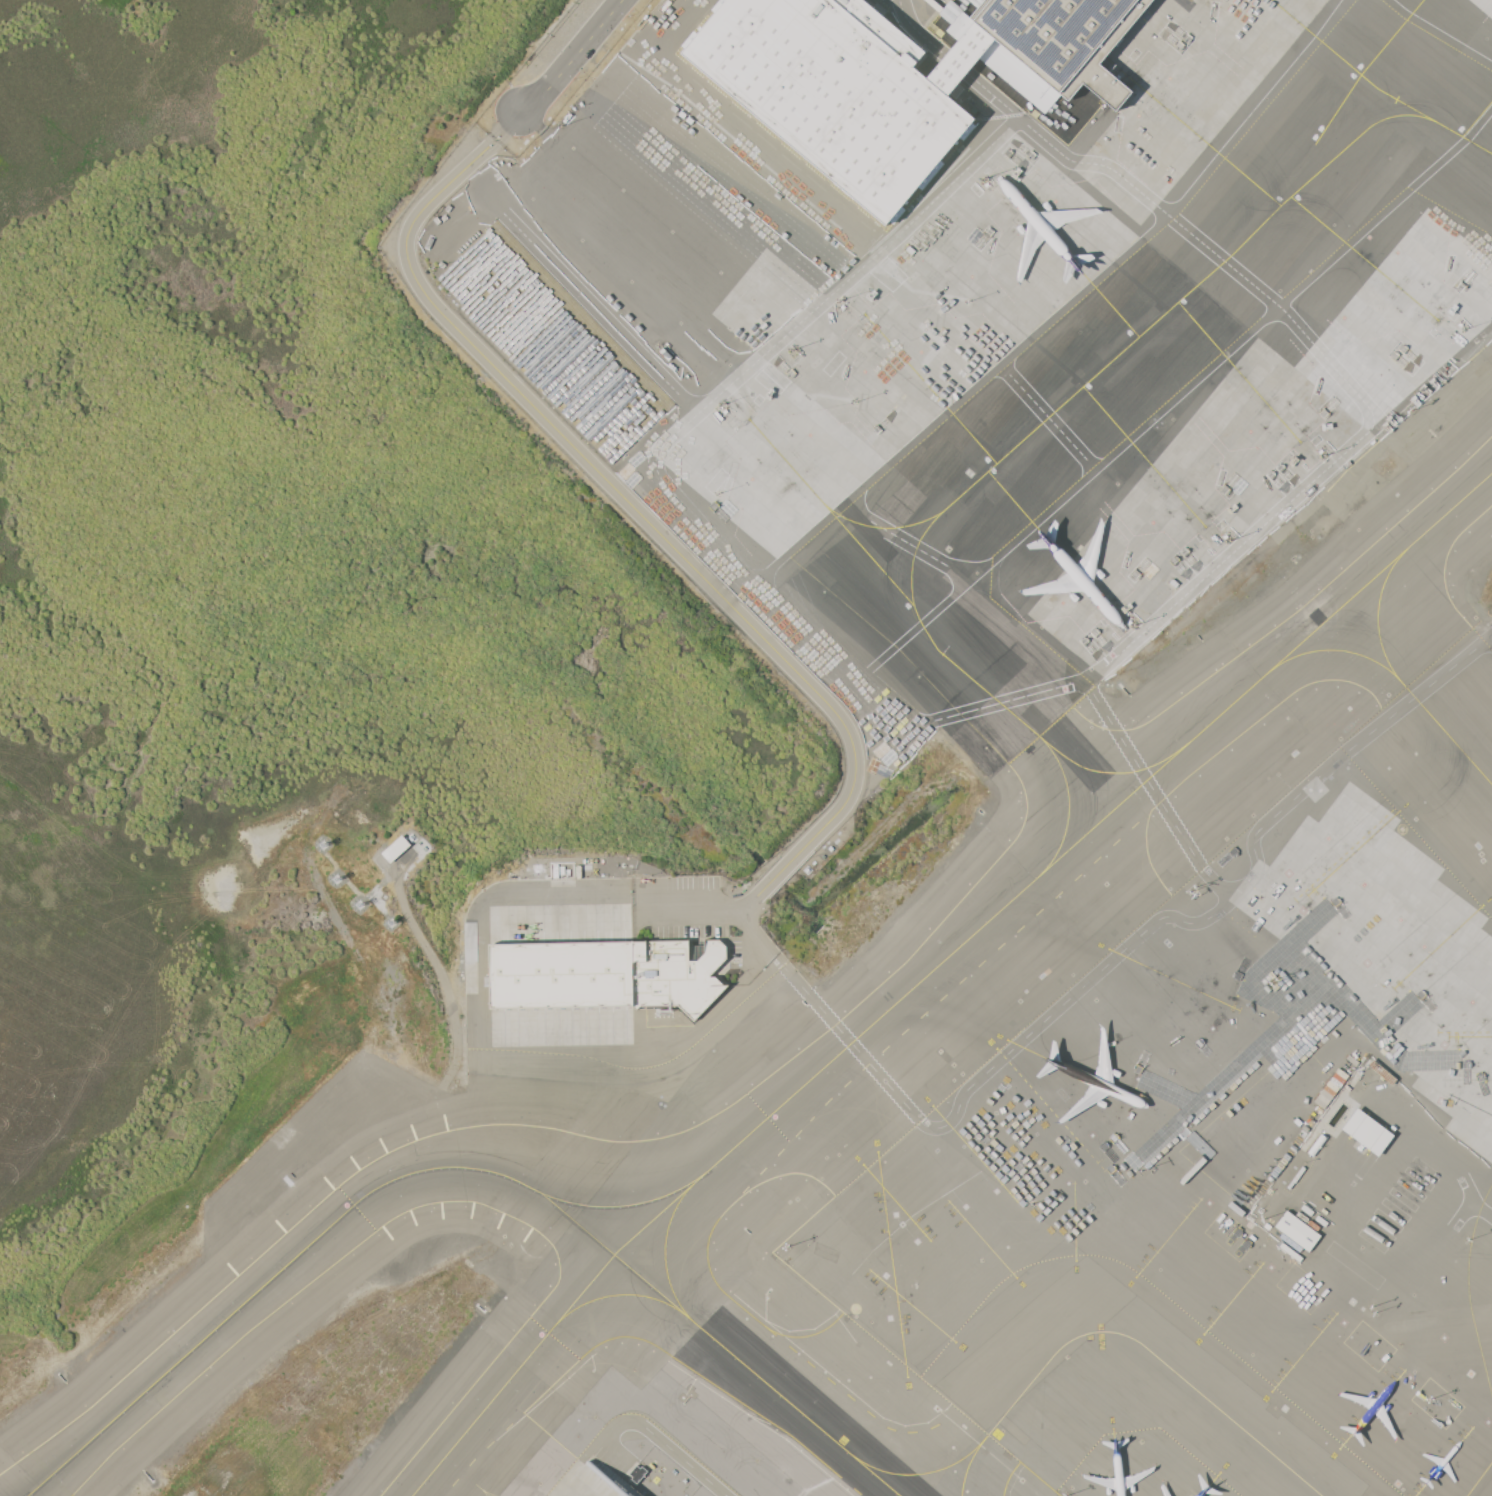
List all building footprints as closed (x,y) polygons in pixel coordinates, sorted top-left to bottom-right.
[(681,52),(725,0),(863,0),(926,53),(916,65),(929,75),(945,56),(974,22),(995,39),(966,73),(947,96),(952,100),(955,98),(976,116),(885,224),(681,52)] [(970,18),(986,0),(1153,0),(1100,64),(1132,91),(1117,109),(1085,82),(1068,101),(995,39),(974,22),(970,18)] [(381,853),(402,835),(411,844),(390,863),(381,853)] [(489,943),(632,941),(688,940),(688,961),(697,961),(704,953),(704,940),(720,940),(726,946),(725,958),(710,974),(710,977),(716,977),(724,985),(728,985),(694,1020),(678,1004),(640,1005),(636,1009),(633,1006),(490,1008),(489,943)] [(1377,1156),(1340,1129),(1356,1107),(1393,1134),(1377,1156)] [(1273,1226),(1285,1209),(1319,1235),(1307,1251),(1273,1226)] [(639,1467),(641,1465),(646,1470),(636,1483),(630,1478),(632,1476),(628,1473),(635,1464),(639,1467)]
